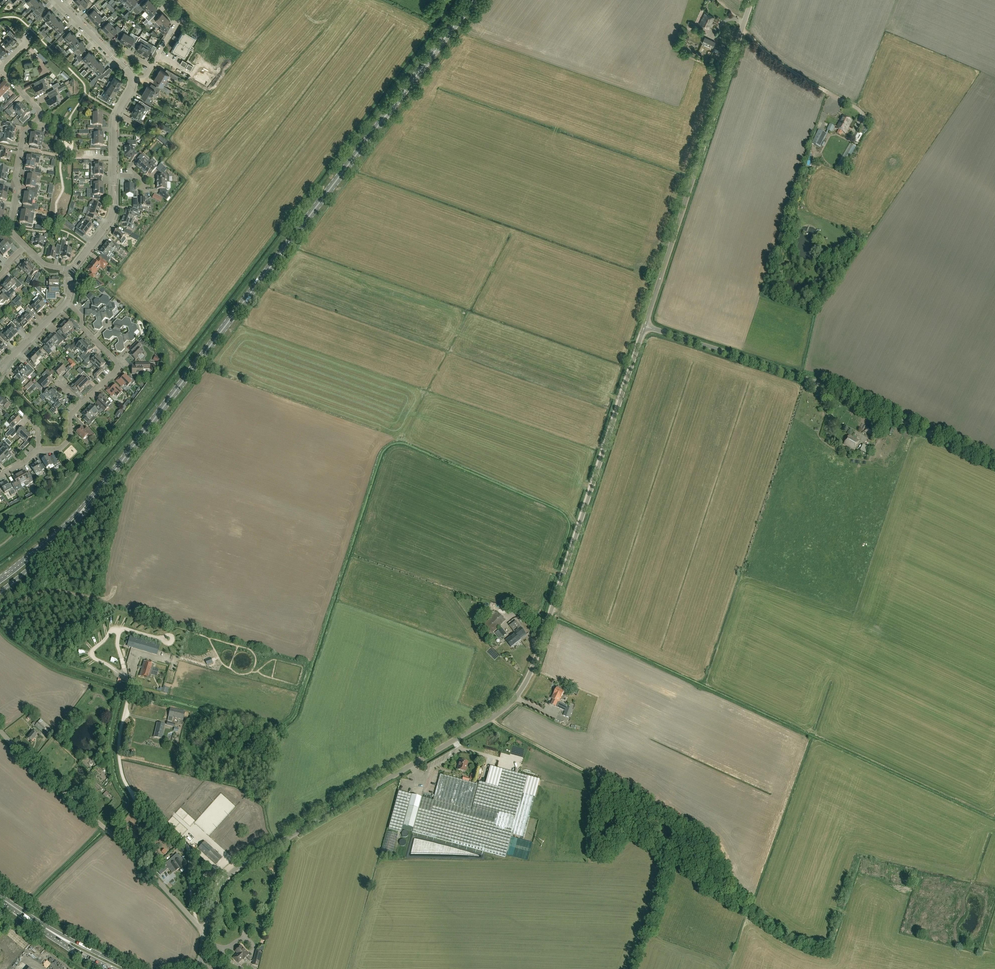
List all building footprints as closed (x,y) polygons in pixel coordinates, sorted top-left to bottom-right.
[(41,2),(39,1),(39,2),(37,0),(36,0),(30,6),(29,7),(31,9),(32,7),(34,9),(41,2)] [(92,3),(89,0),(83,0),(78,5),(80,8),(81,7),(83,9),(85,6),(87,9),(92,3)] [(137,0),(129,0),(127,3),(129,5),(126,7),(131,12),(135,8),(132,5),(137,1),(137,0)] [(153,4),(149,0),(147,0),(144,3),(142,1),(136,7),(141,11),(144,8),(146,10),(153,4)] [(43,4),(41,2),(34,9),(38,13),(34,17),(37,19),(37,18),(41,14),(39,12),(44,7),(42,5),(43,4)] [(88,15),(92,20),(98,13),(100,11),(96,7),(97,7),(94,4),(90,8),(92,11),(88,15)] [(157,8),(153,4),(146,10),(142,14),(149,21),(150,20),(154,15),(152,13),(157,8)] [(45,22),(54,14),(52,12),(51,13),(49,11),(44,16),(42,14),(41,14),(37,18),(39,21),(43,17),(47,21),(45,22)] [(102,17),(98,13),(92,20),(96,24),(101,19),(103,21),(107,17),(105,15),(102,17)] [(159,24),(166,17),(162,13),(157,18),(155,15),(154,15),(150,20),(152,23),(153,22),(155,23),(154,24),(154,26),(156,27),(157,26),(159,24)] [(710,28),(715,17),(705,13),(700,24),(710,28)] [(49,26),(57,18),(55,16),(56,16),(54,14),(45,22),(47,24),(49,26)] [(115,24),(110,20),(111,19),(109,16),(105,21),(107,23),(102,28),(103,28),(102,29),(105,32),(106,31),(106,32),(113,26),(115,24)] [(170,21),(166,17),(159,24),(157,26),(161,30),(160,31),(163,33),(170,27),(167,24),(170,21)] [(55,29),(62,22),(60,20),(59,21),(57,18),(49,26),(51,28),(52,26),(55,29)] [(64,31),(62,29),(65,26),(62,24),(63,23),(62,22),(55,29),(59,32),(55,36),(57,38),(64,31)] [(120,32),(122,29),(117,25),(115,28),(113,26),(106,32),(111,36),(115,32),(118,35),(120,32)] [(123,27),(122,29),(120,32),(122,34),(121,35),(121,37),(120,40),(125,43),(129,35),(127,34),(128,32),(125,30),(126,29),(123,27)] [(17,36),(14,33),(9,28),(7,30),(8,32),(6,34),(4,35),(13,44),(17,40),(15,38),(17,36)] [(183,31),(178,39),(179,39),(178,41),(177,41),(173,48),(173,50),(184,56),(185,55),(189,48),(190,46),(195,38),(195,36),(184,30),(183,31)] [(67,42),(75,35),(73,33),(72,34),(70,32),(67,35),(65,33),(58,39),(60,41),(63,38),(67,42)] [(136,35),(131,32),(129,35),(125,43),(130,46),(133,40),(136,42),(139,37),(136,35)] [(13,44),(4,35),(3,37),(5,39),(3,42),(9,48),(13,44)] [(69,48),(78,39),(76,37),(76,36),(75,35),(67,42),(71,46),(69,48)] [(142,53),(146,45),(144,44),(145,41),(142,40),(143,39),(140,37),(137,43),(140,44),(136,50),(137,50),(137,51),(140,53),(141,52),(142,53)] [(706,37),(702,43),(713,48),(716,42),(706,37)] [(73,51),(82,42),(81,41),(80,41),(78,39),(69,48),(73,51)] [(84,44),(82,42),(73,51),(77,55),(76,57),(78,59),(79,58),(82,55),(83,54),(81,52),(86,47),(83,45),(84,44)] [(150,50),(153,52),(156,46),(148,42),(146,45),(142,53),(142,54),(145,56),(146,55),(147,56),(150,50)] [(85,64),(94,55),(92,54),(91,54),(89,52),(84,57),(82,55),(79,58),(78,59),(77,60),(79,62),(81,60),(85,64)] [(89,67),(97,60),(95,58),(95,57),(94,55),(85,64),(89,67)] [(56,75),(61,69),(50,59),(44,65),(56,75)] [(93,71),(101,63),(100,61),(99,62),(97,60),(89,67),(93,71)] [(37,66),(33,67),(32,62),(24,64),(25,66),(24,67),(24,69),(25,70),(26,72),(30,71),(30,75),(39,73),(37,66)] [(103,65),(101,63),(93,71),(97,75),(94,77),(97,80),(99,77),(100,76),(98,74),(105,68),(102,65),(103,65)] [(160,69),(157,75),(168,82),(169,82),(166,80),(169,75),(160,69)] [(60,72),(67,79),(69,76),(62,70),(60,72)] [(199,73),(195,79),(207,86),(210,80),(211,81),(214,77),(206,72),(204,75),(199,73)] [(168,82),(157,75),(153,81),(162,86),(164,84),(166,86),(167,85),(168,83),(168,82)] [(45,80),(44,77),(38,81),(39,84),(33,87),(37,93),(46,89),(42,82),(45,80)] [(114,77),(111,82),(120,87),(121,85),(120,84),(122,82),(114,77)] [(120,87),(111,82),(109,81),(107,85),(109,87),(116,91),(118,88),(119,89),(120,87)] [(0,83),(0,87),(6,93),(10,89),(4,83),(2,85),(0,83)] [(159,93),(159,91),(160,89),(155,86),(153,89),(147,86),(144,91),(152,95),(156,98),(159,93)] [(115,94),(116,91),(109,87),(106,91),(114,96),(116,94),(115,94)] [(59,93),(57,90),(51,94),(53,97),(46,100),(50,107),(59,102),(56,95),(59,93)] [(114,96),(106,91),(103,96),(99,94),(97,96),(106,101),(107,99),(111,101),(112,98),(113,98),(114,96)] [(153,100),(153,99),(151,98),(152,95),(144,91),(141,96),(147,100),(146,102),(151,105),(152,103),(152,102),(153,100)] [(18,115),(25,108),(21,103),(16,108),(14,105),(9,110),(13,114),(15,112),(18,115)] [(151,107),(145,103),(144,103),(142,105),(137,103),(134,108),(144,114),(145,113),(148,109),(149,110),(151,107)] [(30,112),(25,108),(18,115),(21,118),(19,120),(23,124),(28,119),(25,117),(30,112)] [(142,118),(143,115),(144,114),(134,108),(131,113),(135,115),(134,117),(135,117),(134,119),(135,119),(142,123),(144,119),(142,118)] [(93,114),(93,120),(102,120),(102,114),(96,114),(96,111),(89,111),(89,114),(93,114)] [(837,129),(846,133),(852,121),(843,116),(837,129)] [(102,126),(102,120),(93,120),(93,126),(88,126),(88,129),(96,129),(96,126),(102,126)] [(15,129),(13,128),(13,125),(3,123),(2,127),(4,127),(4,128),(5,130),(5,133),(14,135),(15,129)] [(819,130),(812,143),(821,147),(827,134),(819,130)] [(91,134),(92,134),(92,140),(94,140),(103,140),(103,134),(97,134),(97,131),(91,131),(91,134)] [(855,139),(859,141),(863,133),(859,131),(855,139)] [(31,134),(30,139),(39,141),(40,135),(44,136),(44,133),(38,132),(38,135),(31,134)] [(5,133),(1,133),(0,141),(0,143),(10,144),(10,141),(13,141),(14,135),(5,133)] [(42,145),(39,144),(39,141),(30,139),(29,145),(36,146),(35,150),(41,151),(42,145)] [(103,146),(103,140),(94,140),(94,144),(92,144),(92,146),(90,146),(90,149),(96,149),(96,146),(103,146)] [(125,155),(125,156),(135,151),(135,146),(136,146),(135,141),(129,143),(129,146),(129,147),(125,147),(125,155)] [(11,153),(8,153),(9,150),(0,148),(0,155),(1,156),(0,158),(10,160),(11,153)] [(138,159),(142,155),(139,152),(138,154),(135,151),(125,156),(126,156),(131,161),(135,157),(138,159)] [(26,162),(35,164),(36,158),(40,159),(41,155),(35,154),(34,157),(27,156),(27,157),(26,157),(26,161),(27,161),(26,162)] [(138,159),(135,162),(138,164),(136,166),(141,170),(148,163),(143,159),(145,156),(142,154),(142,155),(138,159)] [(91,164),(91,170),(103,170),(103,164),(97,164),(97,161),(91,161),(91,164)] [(150,161),(148,163),(141,170),(146,175),(148,172),(151,175),(157,167),(150,161)] [(39,168),(35,167),(35,164),(26,162),(25,168),(32,169),(31,172),(35,173),(41,174),(42,171),(41,171),(42,169),(39,169),(39,168)] [(5,169),(6,165),(0,164),(0,174),(7,176),(8,169),(5,169)] [(165,172),(167,170),(163,166),(158,171),(162,175),(162,176),(157,176),(157,183),(166,183),(166,179),(167,179),(167,175),(165,172)] [(103,176),(103,170),(91,170),(91,176),(91,179),(97,179),(97,176),(103,176)] [(41,177),(41,174),(35,173),(35,176),(28,175),(27,181),(36,182),(37,177),(41,177)] [(96,181),(90,180),(90,185),(91,186),(94,186),(94,189),(91,189),(103,190),(103,184),(96,183),(96,181)] [(39,186),(35,185),(36,182),(27,181),(26,187),(33,188),(32,191),(38,192),(39,186)] [(166,189),(166,183),(157,183),(157,189),(160,189),(160,192),(158,194),(167,201),(170,197),(166,194),(166,189)] [(2,185),(0,184),(0,194),(7,195),(8,189),(2,188),(2,185)] [(137,192),(137,191),(133,191),(133,185),(126,185),(126,194),(133,195),(133,198),(137,198),(137,192)] [(100,195),(103,196),(103,190),(91,189),(90,193),(90,195),(90,198),(99,200),(99,197),(100,197),(100,195)] [(37,198),(38,192),(32,191),(31,194),(25,193),(24,199),(33,200),(33,198),(37,198)] [(150,202),(147,202),(147,198),(140,198),(140,203),(137,203),(137,209),(143,212),(143,211),(143,208),(142,208),(142,206),(150,206),(150,202)] [(36,204),(32,204),(33,200),(24,199),(23,205),(29,206),(29,209),(35,210),(36,204)] [(92,200),(92,201),(91,202),(90,202),(88,207),(99,211),(101,206),(98,205),(99,202),(94,200),(92,200)] [(98,217),(99,211),(88,207),(86,214),(86,215),(87,216),(93,219),(94,215),(98,217)] [(142,212),(133,209),(130,208),(128,211),(126,210),(124,216),(133,220),(134,217),(135,217),(136,216),(140,218),(142,212)] [(34,213),(35,210),(29,209),(28,212),(22,211),(21,217),(30,218),(31,213),(34,213)] [(134,220),(133,220),(124,216),(122,222),(125,224),(123,227),(133,231),(135,225),(133,224),(134,220)] [(29,224),(30,218),(21,217),(20,223),(27,224),(26,227),(32,228),(33,225),(29,224)] [(86,217),(84,220),(83,219),(79,223),(89,231),(92,226),(89,224),(91,222),(86,217)] [(89,231),(79,223),(76,228),(77,229),(75,231),(81,236),(83,233),(85,235),(89,231)] [(113,235),(121,241),(122,241),(121,242),(121,243),(122,244),(123,244),(126,240),(126,238),(124,237),(125,235),(117,229),(113,235)] [(36,236),(36,238),(34,238),(32,238),(32,241),(33,242),(35,243),(35,246),(42,248),(43,241),(47,242),(48,235),(44,234),(44,238),(36,236)] [(5,236),(2,239),(1,240),(1,241),(3,243),(0,245),(7,252),(11,248),(6,244),(9,240),(5,236)] [(71,248),(71,247),(68,247),(68,248),(64,247),(65,241),(62,241),(61,246),(60,250),(64,251),(62,257),(70,258),(72,249),(71,248)] [(108,242),(104,247),(111,252),(115,248),(118,250),(120,247),(115,242),(112,245),(108,242)] [(60,253),(60,250),(61,246),(57,245),(56,249),(49,248),(47,257),(55,259),(56,252),(60,253)] [(107,257),(111,252),(104,247),(100,252),(104,255),(102,258),(108,262),(110,260),(107,257)] [(94,260),(87,269),(91,273),(89,275),(93,278),(96,276),(94,274),(100,266),(104,269),(107,264),(99,258),(96,262),(94,260)] [(26,273),(33,266),(28,261),(24,266),(21,263),(17,268),(21,272),(23,270),(26,273)] [(38,270),(33,266),(26,273),(29,276),(26,281),(29,283),(32,278),(31,278),(34,276),(33,275),(38,270)] [(10,278),(6,282),(12,288),(14,286),(18,289),(19,287),(20,288),(21,286),(22,287),(23,289),(24,288),(18,281),(16,284),(10,278)] [(47,287),(49,287),(54,287),(54,284),(59,284),(59,278),(49,278),(49,282),(47,282),(47,287)] [(14,291),(12,288),(6,282),(2,287),(7,292),(5,295),(9,299),(10,300),(12,297),(11,296),(13,295),(11,293),(14,291)] [(59,287),(54,287),(49,287),(49,291),(47,291),(47,296),(54,296),(54,293),(59,293),(59,287)] [(5,295),(4,294),(1,297),(0,297),(0,304),(3,304),(6,301),(7,302),(9,299),(5,295)] [(40,299),(36,303),(42,310),(46,305),(41,301),(43,299),(39,294),(37,297),(40,299)] [(106,305),(110,302),(108,297),(103,295),(103,296),(100,299),(95,298),(91,301),(92,305),(91,306),(92,310),(94,312),(94,311),(97,314),(99,312),(98,308),(101,304),(106,305)] [(114,303),(110,302),(106,305),(99,312),(104,313),(105,319),(110,320),(114,316),(112,312),(116,308),(114,303)] [(42,310),(36,303),(31,307),(29,305),(27,307),(31,311),(33,309),(37,314),(42,310)] [(27,309),(25,312),(21,316),(28,323),(32,319),(30,316),(32,314),(27,309)] [(102,322),(105,319),(104,313),(99,312),(97,314),(94,311),(94,312),(91,314),(93,317),(95,316),(96,321),(93,324),(94,329),(99,330),(103,327),(102,322)] [(28,323),(21,316),(16,321),(15,320),(13,322),(18,328),(20,325),(23,328),(28,323)] [(113,323),(115,328),(120,330),(123,326),(128,327),(131,324),(130,319),(125,317),(122,321),(117,320),(113,323)] [(66,319),(62,324),(69,331),(73,326),(76,329),(75,330),(78,332),(81,329),(79,327),(79,326),(74,322),(72,324),(66,319)] [(11,322),(9,324),(7,326),(10,329),(8,331),(14,337),(18,333),(14,329),(16,326),(11,322)] [(66,333),(69,331),(62,324),(58,328),(63,333),(60,336),(65,341),(68,338),(67,337),(69,335),(66,333)] [(136,325),(131,324),(128,327),(128,328),(129,332),(126,335),(125,335),(127,341),(132,342),(135,338),(134,333),(138,330),(136,325)] [(120,330),(115,328),(111,331),(106,330),(103,334),(104,339),(109,340),(113,337),(117,338),(121,334),(120,330)] [(8,331),(5,333),(3,331),(0,333),(0,336),(3,339),(5,337),(10,341),(14,337),(8,331)] [(52,334),(47,339),(54,345),(56,343),(58,346),(63,341),(59,336),(56,338),(52,334)] [(124,344),(127,341),(125,335),(121,334),(117,338),(118,342),(115,346),(116,351),(121,352),(125,349),(124,344)] [(50,350),(54,345),(47,339),(43,343),(47,347),(44,350),(49,355),(52,352),(50,350)] [(80,352),(87,345),(83,340),(78,345),(77,344),(78,343),(76,342),(70,348),(72,351),(73,350),(75,352),(77,349),(80,352)] [(137,342),(133,346),(129,350),(132,352),(130,354),(135,360),(142,353),(142,352),(143,351),(143,350),(142,349),(140,349),(139,349),(137,347),(140,345),(137,342)] [(92,349),(87,345),(80,352),(83,354),(80,357),(85,361),(89,357),(89,356),(87,354),(92,349)] [(37,349),(32,353),(39,360),(43,355),(45,357),(47,355),(43,351),(41,353),(37,349)] [(34,364),(39,360),(32,353),(28,358),(32,362),(30,364),(34,368),(36,366),(34,364)] [(94,366),(101,359),(97,354),(91,360),(89,357),(85,361),(84,362),(87,364),(90,361),(94,366)] [(67,373),(72,368),(76,364),(70,359),(67,361),(71,364),(69,366),(66,369),(61,364),(54,371),(59,376),(64,371),(67,373)] [(106,363),(101,359),(94,366),(98,370),(94,375),(97,377),(103,371),(100,369),(106,363)] [(150,363),(141,363),(135,363),(135,366),(132,366),(132,374),(143,374),(143,369),(150,369),(150,363)] [(23,364),(18,369),(25,376),(27,378),(35,371),(30,366),(27,369),(23,364)] [(23,378),(25,376),(18,369),(14,374),(18,378),(16,380),(20,385),(25,380),(23,378)] [(52,381),(49,378),(50,377),(52,374),(48,370),(45,372),(42,376),(44,378),(39,383),(44,389),(48,385),(52,381)] [(83,377),(79,381),(85,388),(90,383),(85,379),(88,376),(84,372),(81,375),(83,377)] [(129,376),(128,378),(125,375),(121,380),(119,378),(117,381),(122,387),(124,384),(127,387),(131,382),(133,384),(135,381),(129,376)] [(26,385),(30,391),(36,387),(32,381),(26,385)] [(85,388),(79,381),(74,386),(72,384),(70,386),(74,391),(76,388),(80,392),(85,388)] [(117,397),(122,392),(115,385),(111,389),(110,388),(107,391),(112,396),(114,394),(117,397)] [(51,401),(58,394),(53,389),(52,390),(50,388),(43,395),(45,398),(45,399),(47,399),(48,398),(51,401)] [(62,404),(60,401),(62,399),(58,394),(51,401),(49,403),(53,407),(53,408),(56,410),(62,404)] [(109,401),(108,400),(102,394),(97,399),(99,401),(97,403),(104,411),(109,407),(106,404),(109,401)] [(39,405),(42,403),(44,405),(47,402),(41,395),(35,401),(39,405)] [(6,400),(3,398),(1,400),(0,400),(0,405),(2,406),(2,405),(5,407),(8,402),(6,400)] [(103,412),(98,407),(96,405),(94,407),(91,405),(87,409),(94,416),(98,412),(101,414),(103,412)] [(96,419),(94,416),(87,409),(82,414),(85,417),(82,419),(89,426),(96,419)] [(149,423),(157,411),(154,409),(147,422),(149,423)] [(8,437),(10,436),(14,432),(12,429),(21,420),(16,415),(8,423),(10,425),(9,426),(9,429),(10,430),(5,435),(8,437)] [(878,432),(867,426),(864,432),(876,438),(878,432)] [(21,438),(27,432),(23,427),(18,431),(16,429),(14,432),(10,436),(12,438),(16,434),(21,438)] [(94,435),(89,430),(87,427),(84,430),(82,427),(76,432),(83,439),(86,436),(87,437),(88,437),(90,439),(94,435)] [(32,436),(27,432),(21,438),(25,443),(20,448),(22,450),(30,443),(28,441),(32,436)] [(844,445),(854,450),(859,441),(849,435),(844,445)] [(9,448),(4,443),(2,442),(0,443),(0,445),(3,447),(0,450),(0,453),(6,459),(11,455),(9,453),(11,451),(9,448)] [(866,451),(869,445),(863,443),(861,448),(866,451)] [(53,466),(58,463),(57,461),(54,455),(49,457),(48,456),(42,460),(47,468),(49,467),(50,468),(54,467),(53,466)] [(39,472),(44,469),(41,464),(38,466),(37,463),(31,466),(35,474),(36,474),(37,476),(40,474),(39,472)] [(24,471),(19,474),(24,483),(26,487),(29,485),(29,484),(34,481),(31,475),(28,477),(24,471)] [(13,477),(15,480),(11,483),(16,491),(22,488),(20,485),(24,483),(19,474),(13,477)] [(11,496),(16,493),(12,485),(9,487),(6,481),(0,484),(5,493),(9,491),(11,496)] [(497,611),(496,612),(495,611),(491,614),(492,616),(481,627),(490,636),(506,619),(497,611)] [(516,633),(507,640),(512,648),(521,641),(520,639),(526,634),(520,626),(517,629),(513,623),(510,626),(514,631),(516,633)] [(157,655),(160,645),(136,638),(131,636),(128,646),(132,647),(157,655)] [(149,678),(154,664),(144,662),(140,675),(149,678)] [(557,688),(554,695),(552,698),(554,699),(551,704),(561,709),(563,704),(559,702),(564,692),(557,688)] [(170,708),(168,721),(172,722),(173,718),(184,720),(186,711),(170,708)] [(54,730),(44,721),(43,722),(40,720),(35,726),(43,732),(45,730),(47,731),(45,733),(48,736),(54,730)] [(162,739),(165,724),(158,723),(154,737),(162,739)] [(32,741),(37,735),(33,731),(27,738),(32,741)] [(468,762),(460,760),(458,770),(465,772),(468,762)] [(490,766),(485,784),(522,794),(511,834),(524,837),(539,779),(490,766)] [(477,784),(440,774),(433,800),(471,810),(477,784)] [(511,834),(514,822),(522,794),(485,784),(479,782),(471,811),(421,797),(420,803),(418,809),(413,828),(412,832),(417,834),(505,857),(511,834)] [(398,791),(388,829),(401,832),(408,806),(409,806),(418,808),(421,797),(398,791)] [(403,825),(413,828),(418,809),(418,808),(409,806),(403,825)] [(621,826),(608,824),(608,833),(621,834),(621,826)] [(216,864),(222,857),(213,849),(205,841),(198,848),(206,856),(216,864)] [(176,862),(177,862),(174,858),(167,862),(169,865),(171,864),(173,866),(171,868),(173,872),(180,868),(176,862)] [(187,864),(183,858),(177,862),(176,862),(180,868),(187,864)] [(168,870),(164,866),(158,871),(162,875),(168,870)] [(210,868),(204,875),(210,879),(216,872),(210,868)] [(30,951),(34,945),(27,940),(26,942),(31,946),(28,949),(30,951)] [(235,951),(238,953),(233,958),(238,963),(242,959),(244,960),(250,955),(241,946),(235,951)] [(256,951),(253,965),(258,966),(261,953),(256,951)]
